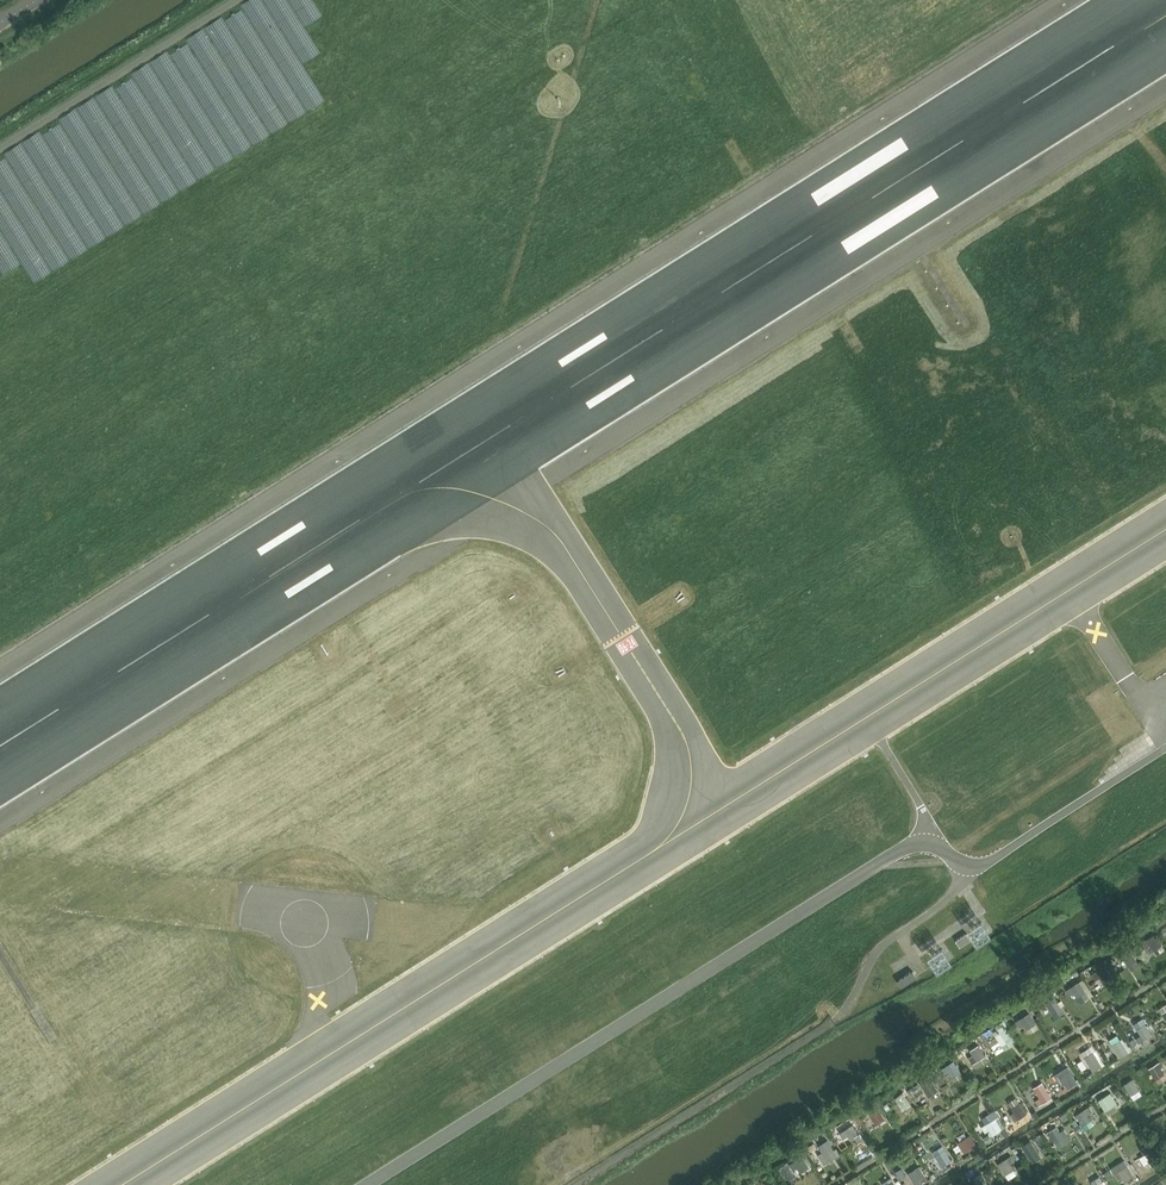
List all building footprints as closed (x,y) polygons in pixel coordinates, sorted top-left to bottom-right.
[(1162,944),(1156,934),(1143,942),(1146,947),(1150,944),(1154,949),(1162,944)] [(1137,960),(1130,949),(1122,955),(1128,965),(1137,960)] [(1112,976),(1105,965),(1097,971),(1092,974),(1096,980),(1101,977),(1104,981),(1112,976)] [(902,986),(917,977),(913,971),(898,980),(902,986)] [(1086,992),(1079,982),(1066,990),(1070,996),(1075,993),(1078,997),(1086,992)] [(1061,1008),(1054,997),(1046,1003),(1053,1013),(1061,1008)] [(1036,1023),(1029,1012),(1016,1021),(1020,1026),(1024,1024),(1027,1028),(1036,1023)] [(1152,1034),(1146,1023),(1138,1028),(1144,1039),(1152,1034)] [(1011,1040),(1004,1029),(996,1034),(1003,1045),(1011,1040)] [(1129,1053),(1120,1039),(1112,1044),(1121,1058),(1129,1053)] [(986,1055),(980,1044),(971,1050),(974,1055),(970,1058),(973,1063),(978,1060),(986,1055)] [(1102,1066),(1095,1055),(1093,1051),(1085,1056),(1094,1070),(1102,1066)] [(962,1071),(955,1060),(947,1065),(942,1068),(945,1074),(950,1071),(953,1076),(962,1071)] [(1158,1063),(1150,1068),(1159,1083),(1165,1079),(1165,1076),(1158,1063)] [(1077,1081),(1070,1071),(1062,1076),(1069,1086),(1077,1081)] [(930,1076),(920,1082),(927,1092),(930,1097),(940,1090),(930,1076)] [(1139,1089),(1132,1078),(1124,1084),(1130,1094),(1139,1089)] [(1052,1097),(1045,1086),(1036,1092),(1040,1097),(1035,1100),(1039,1105),(1052,1097)] [(912,1105),(904,1092),(895,1098),(903,1111),(912,1105)] [(1118,1103),(1111,1092),(1099,1100),(1106,1111),(1118,1103)] [(1026,1113),(1019,1102),(1011,1107),(1014,1111),(1011,1114),(1015,1120),(1018,1118),(1026,1113)] [(885,1118),(879,1108),(871,1113),(871,1114),(866,1117),(870,1123),(875,1120),(877,1124),(885,1118)] [(1090,1119),(1084,1109),(1076,1114),(1082,1124),(1090,1119)] [(1003,1129),(996,1117),(982,1126),(985,1132),(989,1129),(993,1135),(1003,1129)] [(861,1135),(854,1124),(845,1129),(841,1132),(845,1138),(849,1135),(852,1140),(861,1135)] [(1063,1136),(1056,1126),(1049,1131),(1055,1141),(1063,1136)] [(977,1145),(970,1134),(958,1141),(965,1152),(977,1145)] [(832,1147),(828,1140),(820,1145),(824,1151),(819,1155),(825,1164),(838,1156),(832,1147)] [(1038,1153),(1032,1142),(1024,1148),(1030,1158),(1038,1153)] [(1134,1153),(1144,1169),(1159,1159),(1150,1144),(1134,1153)] [(952,1161),(942,1146),(934,1152),(936,1155),(943,1167),(952,1161)] [(811,1166),(804,1155),(790,1164),(794,1170),(798,1167),(802,1172),(811,1166)] [(1011,1155),(1007,1158),(998,1163),(1005,1173),(1013,1168),(1011,1164),(1015,1161),(1011,1155)] [(1134,1176),(1125,1160),(1116,1165),(1119,1170),(1114,1172),(1118,1179),(1122,1177),(1125,1181),(1134,1176)] [(925,1176),(919,1166),(908,1172),(916,1184),(926,1177),(925,1176)] [(982,1174),(973,1179),(977,1184),(986,1184),(988,1184),(982,1174)]
